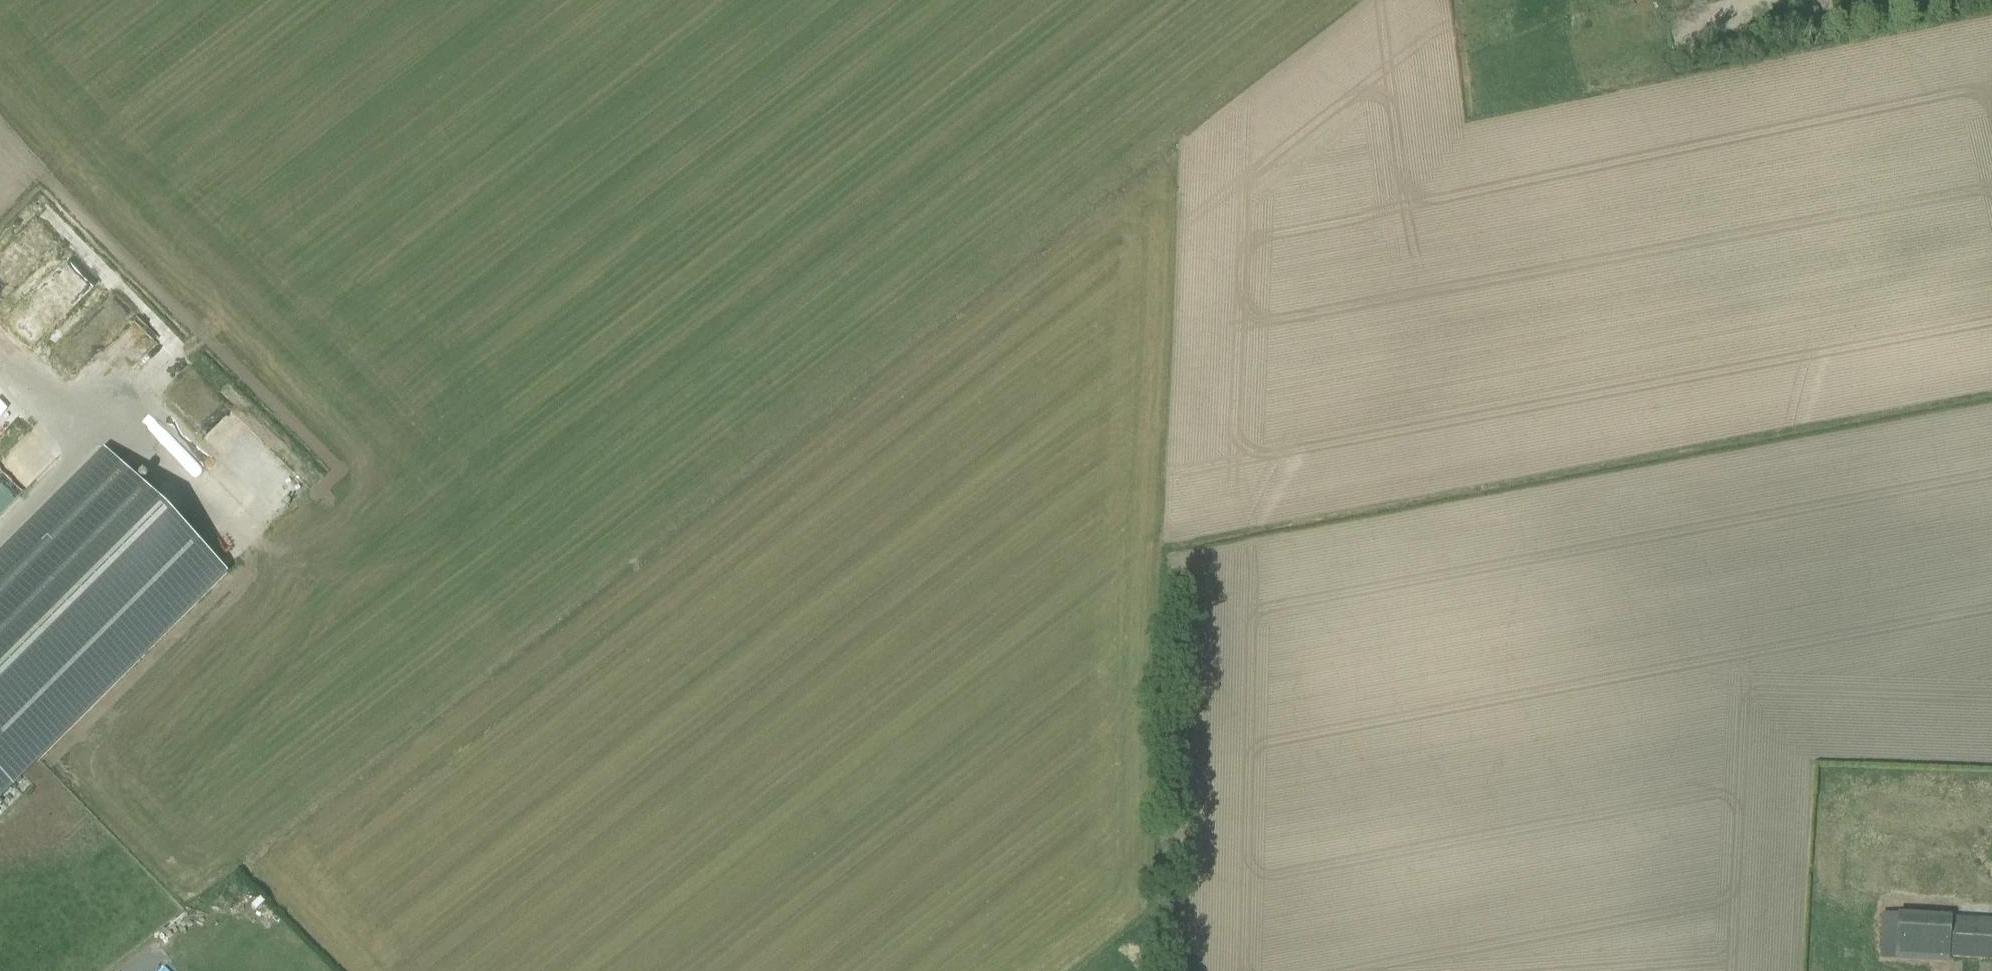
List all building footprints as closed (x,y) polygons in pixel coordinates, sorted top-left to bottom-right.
[(227,573),(103,450),(0,553),(0,800),(227,573)] [(1896,961),(1899,915),(1883,914),(1880,960),(1896,961)] [(1949,918),(1948,958),(1956,958),(1991,960),(1991,920),(1949,918)]
